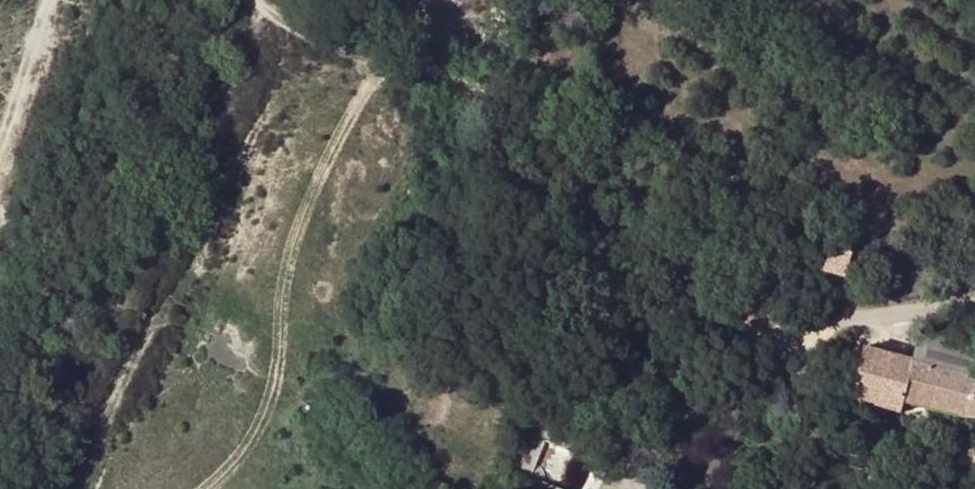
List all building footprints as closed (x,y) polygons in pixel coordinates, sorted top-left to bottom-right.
[(835,391),(953,415),(974,414),(974,377),(973,377),(974,360),(974,345),(906,330),(898,359),(844,347),(835,391)]
